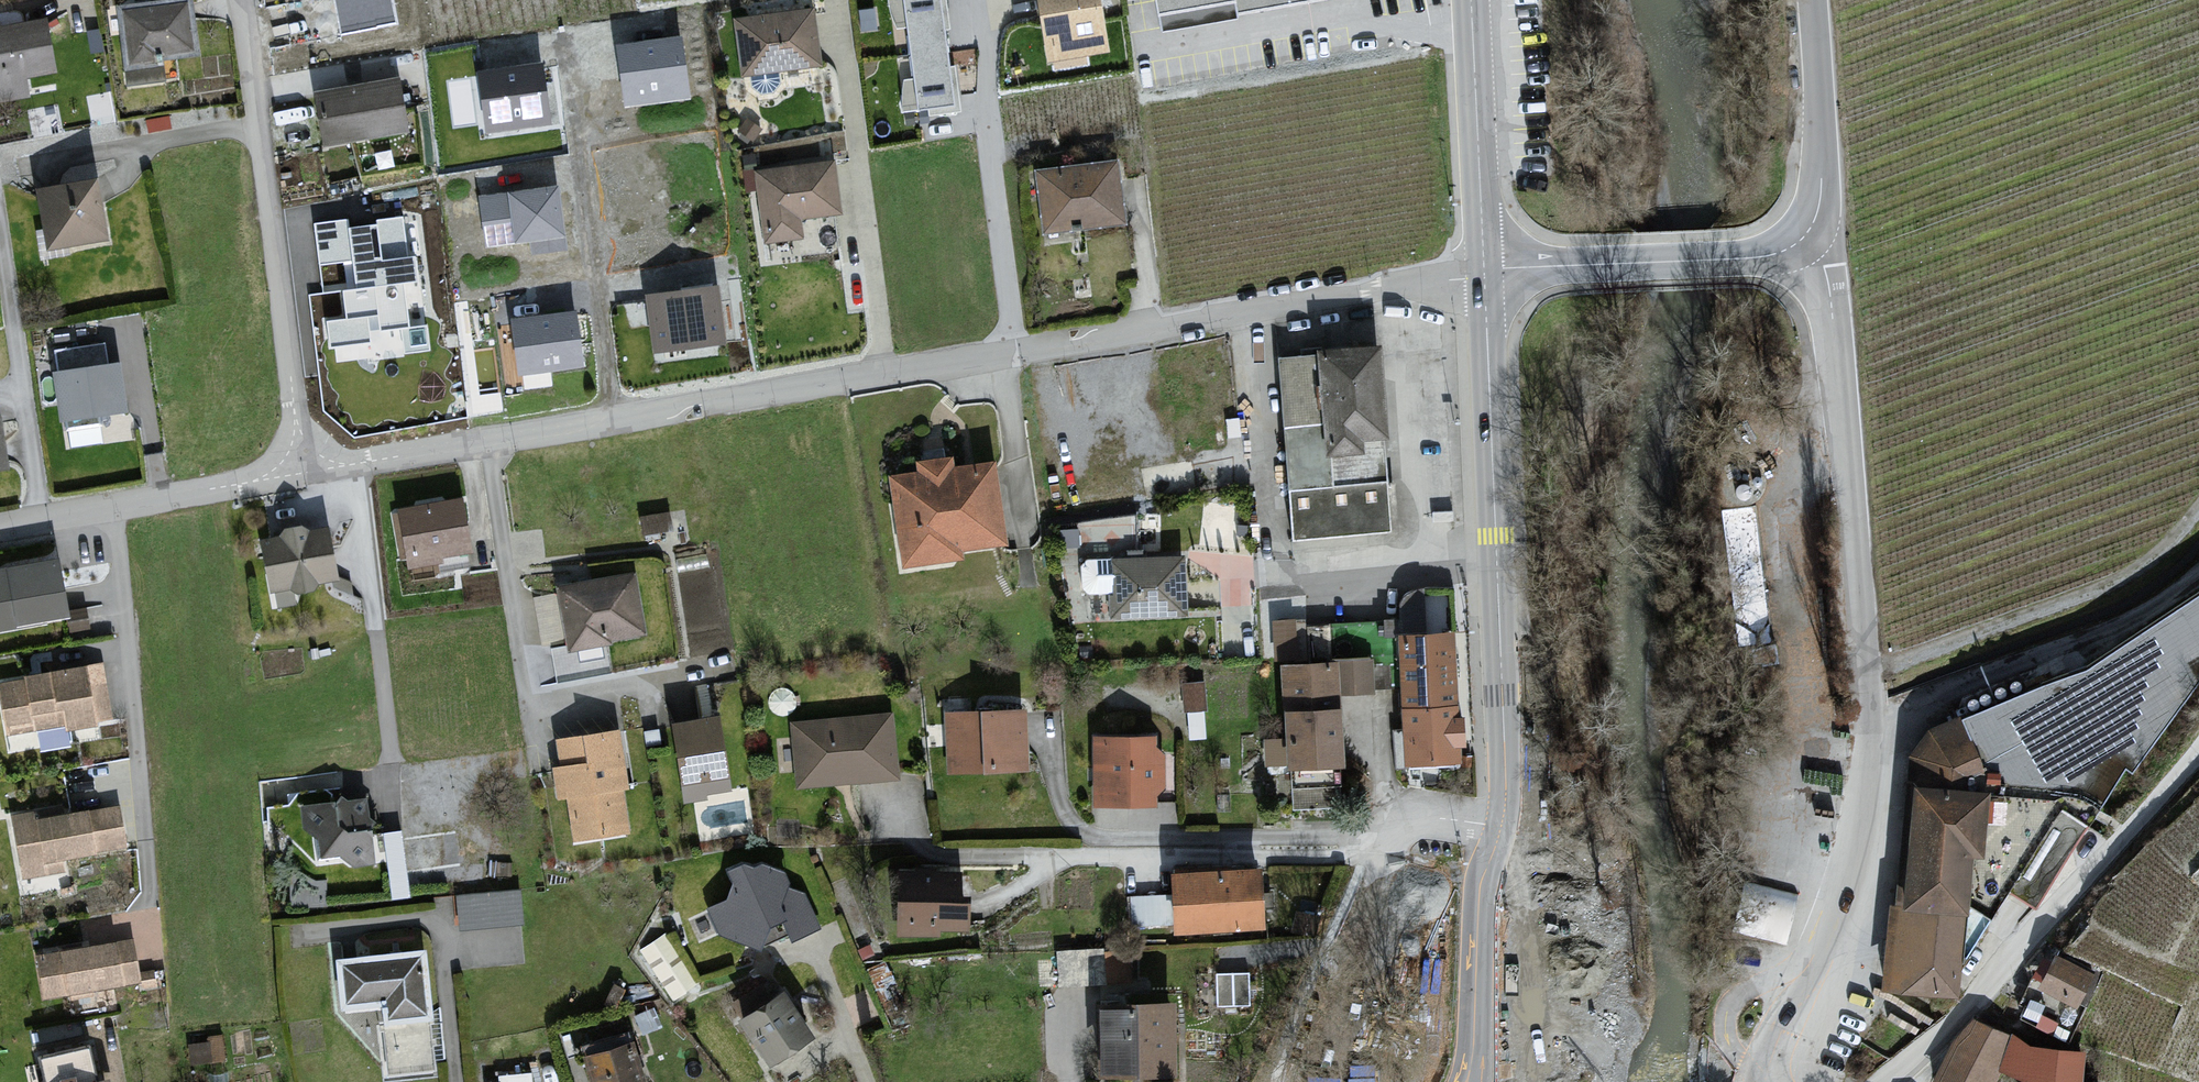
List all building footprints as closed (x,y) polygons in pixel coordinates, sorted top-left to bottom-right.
[(116,6),(125,89),(170,84),(167,56),(198,52),(192,0),(164,0),(116,6)] [(342,35),(398,24),(393,0),(335,0),(342,35)] [(891,28),(903,27),(906,51),(944,46),(941,28),(950,27),(946,0),(888,0),(891,28)] [(1040,26),(1046,60),(1050,59),(1087,53),(1107,49),(1102,19),(1099,0),(1036,0),(1040,26)] [(1157,9),(1207,0),(1155,0),(1157,9)] [(1235,12),(1306,0),(1233,0),(1235,12)] [(810,8),(733,17),(740,72),(817,63),(810,8)] [(0,23),(0,100),(28,95),(25,75),(54,70),(46,16),(0,23)] [(683,40),(618,49),(626,104),(691,94),(683,40)] [(897,77),(902,110),(915,109),(925,107),(930,111),(960,108),(954,64),(946,65),(944,46),(906,51),(909,75),(897,77)] [(544,63),(477,73),(487,136),(554,126),(544,63)] [(396,76),(314,91),(323,143),(406,129),(396,76)] [(834,159),(758,169),(767,241),(807,236),(804,215),(841,210),(834,159)] [(1118,159),(1032,169),(1040,232),(1126,221),(1118,159)] [(92,179),(31,190),(41,250),(103,239),(92,179)] [(558,186),(481,198),(489,250),(566,238),(558,186)] [(347,222),(316,226),(320,264),(353,260),(357,289),(342,291),(346,318),(326,321),(330,349),(336,348),(338,363),(432,351),(429,324),(411,326),(406,285),(421,283),(418,255),(408,256),(403,217),(377,221),(377,225),(348,228),(347,222)] [(715,290),(649,299),(657,354),(723,344),(715,290)] [(577,312),(512,321),(520,376),(585,366),(577,312)] [(104,343),(55,349),(58,368),(53,368),(58,416),(124,408),(119,360),(107,361),(104,343)] [(1393,353),(1283,359),(1297,544),(1397,538),(1393,353)] [(10,468),(1,413),(0,413),(0,469),(10,468)] [(916,473),(886,477),(899,576),(971,567),(969,558),(1009,553),(997,463),(956,468),(954,457),(919,462),(916,473)] [(461,497),(396,508),(406,564),(471,553),(461,497)] [(668,511),(641,515),(644,537),(671,532),(668,511)] [(277,532),(256,536),(266,594),(318,586),(321,577),(340,573),(329,523),(309,527),(302,522),(282,524),(277,532)] [(0,564),(0,627),(68,615),(58,554),(0,564)] [(1182,555),(1112,556),(1113,612),(1183,611),(1182,555)] [(586,579),(556,584),(568,650),(608,643),(649,636),(637,570),(592,578),(586,579)] [(1397,632),(1427,630),(1422,586),(1412,587),(1403,593),(1397,602),(1398,616),(1379,618),(1381,635),(1397,632)] [(1959,716),(1927,727),(1909,753),(1905,778),(1902,806),(1898,850),(1893,901),(1884,988),(1956,995),(1964,912),(1969,853),(1982,854),(1987,788),(2053,797),(2060,792),(2080,795),(2100,807),(2198,689),(2198,593),(2084,667),(1959,716)] [(1427,630),(1397,632),(1405,762),(1458,759),(1450,628),(1427,630)] [(1369,658),(1281,665),(1292,806),(1342,806),(1339,691),(1371,690),(1369,658)] [(0,682),(0,686),(8,735),(108,719),(99,666),(0,682)] [(1205,673),(1185,673),(1187,729),(1207,729),(1205,673)] [(1026,708),(946,714),(950,774),(1030,768),(1026,708)] [(893,713),(791,722),(797,786),(899,777),(893,713)] [(720,719),(668,726),(679,800),(706,796),(705,790),(730,786),(720,719)] [(623,734),(558,744),(563,773),(557,774),(562,805),(572,803),(574,837),(580,843),(633,838),(627,794),(633,794),(623,734)] [(1167,735),(1091,735),(1091,804),(1167,804),(1167,735)] [(364,794),(296,803),(299,821),(323,841),(324,853),(344,851),(353,861),(372,858),(364,794)] [(34,815),(10,819),(22,888),(70,880),(67,864),(129,853),(122,810),(36,824),(34,815)] [(458,822),(382,832),(388,880),(464,871),(458,822)] [(725,897),(707,907),(712,920),(720,935),(758,950),(769,925),(783,920),(790,940),(821,927),(805,893),(787,886),(789,881),(784,870),(761,862),(751,865),(742,861),(725,869),(732,881),(725,897)] [(1258,867),(1168,873),(1171,932),(1261,926),(1258,867)] [(959,872),(890,873),(891,933),(969,931),(968,898),(960,898),(959,872)] [(519,891),(454,895),(459,929),(522,925),(519,891)] [(1161,892),(1129,893),(1130,926),(1162,925),(1161,892)] [(666,933),(641,950),(672,999),(698,982),(666,933)] [(133,936),(34,952),(41,995),(140,979),(133,936)] [(1128,949),(1056,952),(1057,985),(1129,982),(1128,949)] [(420,951),(334,961),(339,1011),(379,1007),(382,1027),(429,1022),(428,1014),(422,951),(420,951)] [(2095,974),(2055,952),(2038,984),(2078,1006),(2095,974)] [(1246,974),(1213,975),(1214,1007),(1247,1006),(1246,974)] [(784,988),(739,1017),(769,1062),(813,1033),(784,988)] [(1176,1001),(1096,1002),(1096,1076),(1177,1076),(1176,1001)] [(1936,1079),(1942,1081),(1993,1081),(1999,1070),(2015,1034),(1975,1016),(1954,1039),(1936,1079)] [(429,1022),(382,1027),(386,1073),(434,1068),(433,1062),(429,1022)] [(2015,1034),(1999,1070),(2029,1074),(2028,1081),(2085,1081),(2084,1081),(2087,1044),(2015,1034)] [(584,1054),(593,1081),(646,1081),(631,1038),(584,1054)] [(85,1049),(40,1057),(45,1081),(92,1081),(85,1049)] [(535,1066),(486,1068),(486,1081),(535,1081),(535,1066)]
